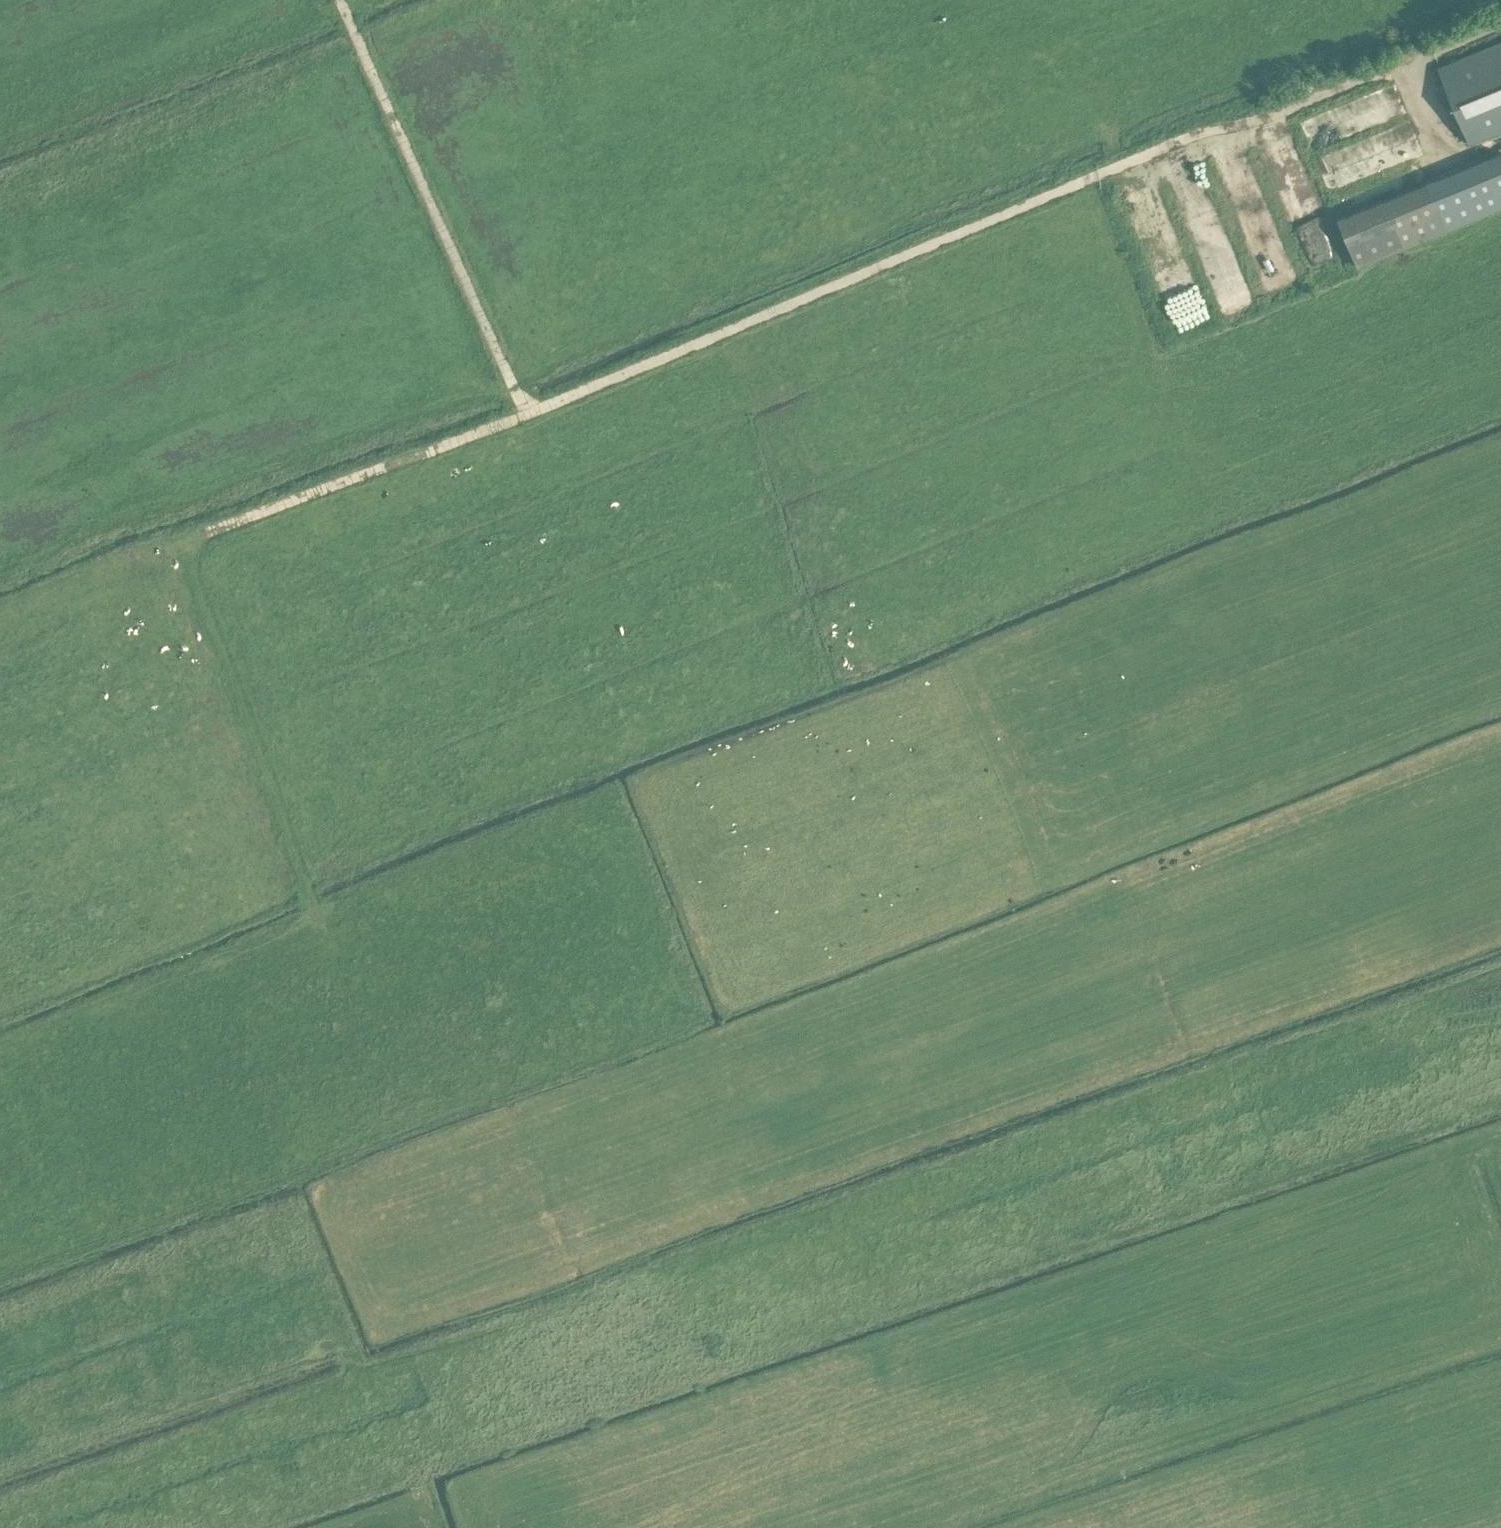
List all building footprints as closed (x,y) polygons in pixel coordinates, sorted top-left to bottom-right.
[(1438,66),(1469,144),(1500,131),(1500,40),(1438,66)] [(1357,170),(1347,153),(1357,151),(1356,142),(1358,140),(1400,133),(1410,126),(1404,92),(1420,89),(1421,95),(1433,116),(1429,91),(1422,79),(1390,85),(1378,92),(1370,93),(1360,100),(1355,92),(1329,108),(1334,107),(1314,119),(1310,120),(1315,147),(1340,142),(1319,155),(1325,190),(1357,170)] [(1500,206),(1500,150),(1339,216),(1359,265),(1500,206)] [(1331,257),(1310,199),(1289,207),(1310,265),(1331,257)] [(1173,240),(1150,248),(1175,321),(1198,313),(1173,240)]
